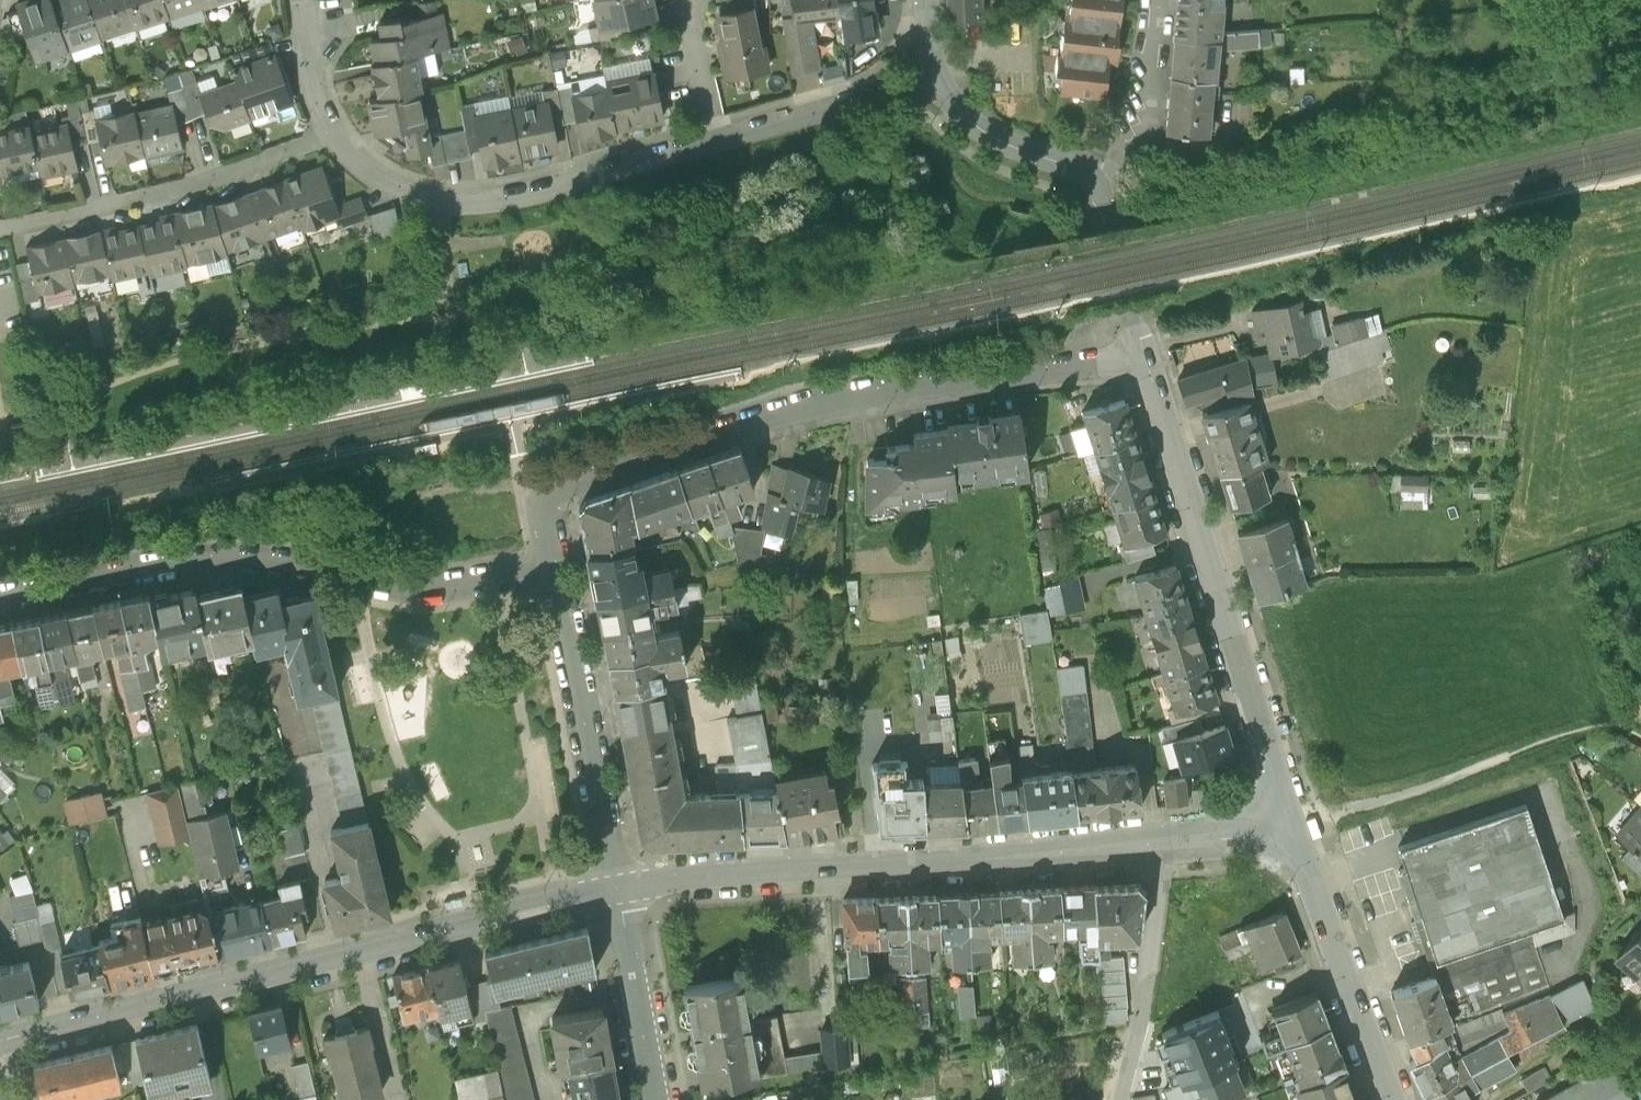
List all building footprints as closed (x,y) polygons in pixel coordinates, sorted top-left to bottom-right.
[(67,48),(51,0),(30,0),(16,5),(19,11),(27,36),(30,45),(37,42),(42,56),(67,48)] [(67,48),(101,36),(89,0),(51,0),(67,48)] [(101,36),(135,25),(126,0),(89,0),(101,36)] [(168,14),(163,0),(126,0),(135,25),(168,14)] [(168,14),(186,8),(189,3),(197,0),(163,0),(168,14)] [(536,0),(520,0),(522,14),(539,11),(536,0)] [(653,0),(594,0),(600,28),(600,29),(624,24),(656,17),(653,0)] [(724,45),(757,39),(750,0),(729,0),(730,4),(717,7),(724,44),(724,45)] [(785,33),(809,34),(809,20),(840,15),(838,0),(784,0),(785,33)] [(840,15),(843,35),(877,31),(872,0),(838,0),(840,15)] [(949,22),(983,21),(982,0),(948,0),(949,22)] [(1072,17),(1064,16),(1064,17),(1067,18),(1066,32),(1062,31),(1060,56),(1057,56),(1055,74),(1064,75),(1063,89),(1060,89),(1060,90),(1106,95),(1109,59),(1117,61),(1119,48),(1114,48),(1115,40),(1117,40),(1122,0),(1074,0),(1072,17)] [(1175,36),(1219,40),(1219,32),(1222,0),(1178,0),(1175,36)] [(420,4),(423,18),(436,15),(433,1),(420,4)] [(27,36),(19,11),(7,15),(15,40),(27,36)] [(374,55),(376,63),(416,55),(435,51),(445,49),(441,32),(444,31),(441,14),(436,15),(423,18),(408,21),(400,23),(399,19),(380,23),(383,38),(371,40),(374,55)] [(266,28),(271,41),(283,36),(278,23),(266,28)] [(627,39),(624,24),(600,29),(600,28),(589,30),(592,46),(627,39)] [(1219,32),(1219,40),(1218,48),(1269,45),(1269,29),(1219,32)] [(812,36),(809,34),(785,33),(791,73),(817,68),(812,36)] [(1218,48),(1219,40),(1175,36),(1172,75),(1212,79),(1215,79),(1218,48)] [(529,51),(523,37),(507,43),(511,53),(517,51),(519,55),(529,51)] [(759,49),(757,39),(724,45),(724,44),(720,44),(726,79),(732,79),(735,95),(752,92),(749,75),(768,72),(763,48),(759,49)] [(270,42),(232,56),(237,69),(275,55),(270,42)] [(216,45),(208,48),(212,59),(219,57),(216,45)] [(416,55),(420,77),(439,73),(435,51),(416,55)] [(570,67),(567,52),(550,55),(553,70),(570,67)] [(232,70),(236,83),(250,119),(289,105),(282,86),(284,82),(281,72),(278,74),(272,59),(275,57),(275,55),(237,69),(232,70)] [(371,64),(378,98),(419,90),(423,90),(420,77),(416,55),(376,63),(371,64)] [(649,61),(604,70),(604,75),(607,86),(653,76),(649,61)] [(847,81),(846,65),(822,71),(825,87),(847,81)] [(156,66),(152,73),(161,79),(165,71),(156,66)] [(1304,68),(1290,68),(1290,83),(1304,83),(1304,68)] [(166,80),(172,108),(173,108),(176,119),(203,108),(199,96),(202,95),(193,70),(166,80)] [(556,84),(557,89),(571,86),(573,98),(608,91),(607,86),(604,75),(556,84)] [(1207,134),(1212,79),(1172,75),(1167,131),(1207,134)] [(607,86),(608,91),(617,132),(663,122),(653,76),(607,86)] [(90,83),(82,86),(85,98),(93,95),(90,83)] [(223,129),(250,119),(236,83),(202,95),(199,96),(203,108),(209,122),(223,129)] [(571,86),(557,89),(565,125),(577,123),(572,98),(573,98),(571,86)] [(565,125),(557,89),(542,92),(545,105),(547,104),(551,128),(565,125)] [(410,156),(429,152),(431,152),(428,138),(425,123),(419,90),(378,98),(369,100),(376,134),(410,156)] [(617,136),(617,132),(608,91),(573,98),(572,98),(577,123),(581,143),(617,136)] [(545,105),(542,92),(509,99),(511,111),(545,105)] [(511,111),(509,99),(508,96),(475,102),(477,111),(478,118),(511,111)] [(80,113),(90,111),(86,98),(77,100),(80,113)] [(66,103),(69,116),(80,113),(77,100),(66,103)] [(94,106),(95,110),(97,120),(114,116),(111,102),(94,106)] [(545,105),(511,111),(521,158),(556,151),(551,128),(547,104),(545,105)] [(172,108),(135,116),(145,156),(183,147),(176,119),(173,108),(172,108)] [(61,118),(63,126),(65,125),(71,148),(100,140),(96,121),(97,120),(95,110),(90,111),(80,113),(69,116),(61,118)] [(469,153),(482,150),(476,118),(478,118),(477,111),(461,114),(465,131),(469,153)] [(521,160),(521,158),(511,111),(478,118),(476,118),(482,150),(486,167),(521,160)] [(29,125),(26,112),(1,118),(4,130),(29,125)] [(106,165),(145,156),(135,116),(134,112),(114,116),(97,120),(96,121),(100,140),(106,165)] [(1,186),(2,177),(15,174),(16,182),(26,180),(41,176),(31,133),(29,125),(4,130),(0,131),(0,186),(1,186)] [(63,126),(31,133),(41,176),(76,168),(71,148),(65,125),(63,126)] [(470,159),(469,153),(465,131),(428,138),(431,152),(429,152),(432,167),(470,159)] [(302,231),(337,218),(338,217),(335,209),(333,202),(336,197),(332,186),(326,183),(320,169),(284,181),(301,226),(302,231)] [(0,186),(0,192),(10,193),(28,188),(26,180),(16,182),(15,174),(2,177),(1,186),(0,186)] [(284,181),(249,194),(265,239),(301,226),(284,181)] [(226,253),(265,239),(249,194),(212,207),(226,253)] [(340,227),(366,217),(360,200),(335,209),(338,217),(337,218),(340,227)] [(232,271),(226,253),(212,207),(212,205),(175,214),(187,265),(205,261),(209,277),(232,271)] [(395,207),(366,217),(375,241),(401,235),(395,207)] [(162,222),(139,227),(149,272),(150,276),(187,268),(187,265),(175,214),(161,217),(162,222)] [(112,281),(149,272),(139,227),(115,233),(114,228),(100,232),(111,274),(112,281)] [(100,232),(63,240),(74,283),(111,274),(100,232)] [(26,249),(29,263),(37,296),(74,287),(74,283),(63,240),(26,249)] [(187,265),(187,268),(190,281),(209,277),(205,261),(187,265)] [(38,302),(37,296),(29,263),(17,266),(26,305),(38,302)] [(410,286),(407,272),(391,275),(394,289),(410,286)] [(1302,311),(1299,299),(1279,303),(1258,308),(1262,325),(1265,325),(1271,353),(1319,342),(1318,337),(1325,335),(1319,307),(1302,311)] [(1318,337),(1319,342),(1320,346),(1382,331),(1377,313),(1333,324),(1335,332),(1325,335),(1318,337)] [(1384,331),(1382,331),(1320,350),(1321,380),(1380,361),(1377,349),(1388,345),(1384,331)] [(85,342),(70,346),(75,363),(89,360),(85,342)] [(1246,358),(1251,385),(1277,382),(1271,353),(1246,358)] [(1203,399),(1207,412),(1247,400),(1254,398),(1251,385),(1246,358),(1178,380),(1186,404),(1203,399)] [(1086,427),(1094,449),(1135,436),(1123,400),(1082,413),(1086,427)] [(1201,414),(1220,475),(1258,463),(1266,461),(1247,400),(1207,412),(1201,414)] [(947,424),(947,428),(954,480),(972,478),(972,482),(987,480),(986,476),(996,475),(996,479),(1009,477),(1013,472),(1028,470),(1020,412),(990,416),(990,415),(976,417),(976,420),(947,424)] [(1062,460),(1094,449),(1086,427),(1054,437),(1062,460)] [(956,489),(954,480),(947,428),(913,434),(915,443),(873,448),(874,459),(867,460),(866,506),(891,502),(897,507),(902,501),(919,499),(918,495),(956,489)] [(1094,449),(1112,509),(1153,496),(1135,436),(1094,449)] [(1469,439),(1452,439),(1452,449),(1469,449),(1469,439)] [(739,448),(707,459),(721,501),(736,497),(754,490),(739,448)] [(707,506),(721,501),(707,459),(676,470),(690,512),(707,506)] [(1268,496),(1258,463),(1220,475),(1230,508),(1268,496)] [(778,467),(764,530),(787,535),(796,504),(819,509),(826,481),(811,475),(778,467)] [(638,530),(690,512),(676,470),(630,486),(638,530)] [(1387,486),(1401,487),(1400,473),(1388,472),(1387,486)] [(1427,489),(1428,475),(1400,473),(1401,487),(1400,506),(1426,506),(1425,489),(1427,489)] [(1494,484),(1472,485),(1472,496),(1494,496),(1494,484)] [(580,510),(589,554),(631,548),(629,532),(638,530),(630,486),(587,501),(580,510)] [(1164,533),(1153,496),(1112,509),(1123,544),(1123,546),(1143,540),(1164,533)] [(736,497),(721,501),(728,518),(741,513),(736,497)] [(731,526),(728,518),(721,501),(707,506),(718,539),(732,534),(731,526)] [(1046,530),(1050,529),(1065,524),(1060,509),(1041,515),(1046,530)] [(1237,532),(1249,569),(1291,555),(1286,537),(1291,535),(1285,516),(1237,532)] [(764,530),(731,526),(732,534),(741,576),(761,580),(766,555),(759,553),(764,530)] [(1046,530),(1037,533),(1043,576),(1057,573),(1050,529),(1046,530)] [(1148,556),(1143,540),(1123,546),(1123,544),(1118,546),(1124,564),(1148,556)] [(589,554),(598,601),(674,589),(672,578),(681,577),(680,570),(648,575),(649,581),(642,582),(640,562),(634,563),(631,548),(589,554)] [(1294,567),(1291,555),(1249,569),(1259,600),(1304,584),(1298,565),(1294,567)] [(1135,579),(1146,615),(1186,602),(1175,566),(1135,579)] [(1075,579),(1045,589),(1051,617),(1082,611),(1075,579)] [(859,604),(858,580),(847,581),(848,605),(859,604)] [(822,598),(840,598),(840,584),(822,584),(822,598)] [(699,597),(697,585),(674,589),(676,601),(686,600),(699,597)] [(210,651),(254,640),(244,598),(241,586),(195,597),(208,645),(210,651)] [(194,589),(149,600),(158,636),(163,655),(208,645),(195,597),(194,589)] [(598,601),(603,632),(651,623),(649,611),(687,606),(686,600),(676,601),(674,589),(598,601)] [(257,651),(285,645),(298,700),(312,697),(336,691),(313,595),(281,604),(277,590),(244,598),(254,640),(257,651)] [(148,594),(120,600),(136,664),(141,691),(155,687),(148,661),(144,643),(148,638),(158,636),(149,600),(148,594)] [(119,651),(122,667),(136,664),(120,600),(92,606),(103,648),(112,647),(119,651)] [(833,601),(822,600),(821,623),(832,623),(833,601)] [(1205,663),(1186,602),(1146,615),(1164,675),(1205,663)] [(94,650),(103,648),(92,606),(66,612),(76,653),(82,677),(95,675),(91,656),(94,650)] [(1052,643),(1048,611),(1021,616),(1025,647),(1052,643)] [(59,657),(76,653),(66,612),(37,617),(51,679),(66,675),(64,666),(59,657)] [(38,682),(51,679),(37,617),(11,623),(20,665),(37,662),(36,673),(38,682)] [(0,625),(0,704),(15,700),(12,688),(9,677),(2,669),(20,665),(11,623),(0,625)] [(603,632),(610,662),(683,648),(681,637),(689,635),(688,629),(660,635),(659,637),(659,641),(655,642),(651,623),(603,632)] [(955,634),(942,636),(945,655),(958,654),(955,634)] [(694,658),(685,659),(683,648),(610,662),(615,692),(663,684),(659,664),(664,663),(665,668),(667,670),(695,664),(694,658)] [(1070,771),(1070,773),(1094,770),(1082,666),(1079,666),(1078,653),(1054,657),(1070,771)] [(26,689),(39,686),(38,682),(36,673),(37,662),(20,665),(26,689)] [(729,672),(738,717),(761,712),(761,708),(753,663),(749,668),(729,672)] [(1164,675),(1175,711),(1176,712),(1216,700),(1205,663),(1164,675)] [(141,691),(136,664),(122,667),(132,710),(145,707),(141,691)] [(68,683),(66,675),(51,679),(38,682),(39,686),(43,705),(71,697),(68,683)] [(98,685),(95,675),(82,677),(85,687),(98,685)] [(834,694),(833,676),(819,677),(820,694),(834,694)] [(615,692),(633,783),(680,774),(663,684),(615,692)] [(312,697),(342,827),(368,821),(336,691),(312,697)] [(937,712),(950,710),(948,691),(934,693),(937,712)] [(1216,700),(1176,712),(1175,711),(1169,713),(1172,726),(1199,718),(1220,712),(1216,700)] [(776,705),(761,708),(761,712),(763,723),(779,720),(776,705)] [(763,723),(761,712),(738,717),(727,719),(736,764),(771,762),(763,723)] [(954,737),(951,714),(927,718),(930,740),(954,737)] [(1165,743),(1174,740),(1203,732),(1199,718),(1172,726),(1161,729),(1165,743)] [(1182,770),(1233,755),(1225,725),(1203,732),(1174,740),(1182,770)] [(985,738),(988,760),(1005,758),(1002,736),(985,738)] [(1018,747),(1021,773),(1021,777),(1035,775),(1031,746),(1018,747)] [(958,761),(961,781),(967,828),(996,825),(990,775),(977,777),(974,758),(958,761)] [(1008,775),(1005,758),(988,760),(990,775),(996,825),(1028,822),(1021,777),(1021,773),(1008,775)] [(716,765),(719,795),(738,793),(742,841),(786,838),(775,782),(771,762),(736,764),(716,765)] [(907,762),(872,764),(879,833),(926,831),(923,783),(923,780),(908,780),(907,762)] [(1135,766),(1094,770),(1070,773),(1076,816),(1140,808),(1135,766)] [(1,790),(10,781),(0,770),(0,788),(1,790)] [(1035,775),(1021,777),(1028,822),(1076,816),(1070,773),(1070,771),(1035,775)] [(823,772),(775,782),(786,838),(834,829),(830,810),(836,809),(831,783),(825,784),(823,772)] [(653,846),(699,843),(697,798),(685,800),(680,774),(633,783),(642,839),(653,846)] [(178,783),(186,820),(215,812),(207,777),(178,783)] [(1166,805),(1187,803),(1184,778),(1164,781),(1166,805)] [(926,831),(967,828),(961,781),(923,783),(926,831)] [(160,844),(190,836),(186,820),(178,783),(148,791),(160,844)] [(104,815),(98,792),(66,800),(72,823),(104,815)] [(719,795),(697,798),(699,843),(742,841),(738,793),(719,795)] [(1416,904),(1439,975),(1534,943),(1573,930),(1573,909),(1562,913),(1526,804),(1397,847),(1404,868),(1398,871),(1410,906),(1416,904)] [(1616,833),(1629,844),(1640,855),(1640,804),(1616,833)] [(215,812),(186,820),(190,836),(204,893),(226,887),(223,874),(229,872),(228,869),(239,867),(225,810),(215,812)] [(390,914),(368,821),(342,827),(331,830),(342,877),(324,882),(336,928),(390,914)] [(304,853),(298,825),(278,830),(284,857),(304,853)] [(14,840),(6,830),(2,833),(0,830),(0,851),(14,840)] [(1640,872),(1640,855),(1629,844),(1620,855),(1640,872)] [(20,946),(45,940),(36,906),(33,892),(25,875),(10,880),(18,897),(9,899),(20,946)] [(282,896),(261,901),(272,945),(306,936),(301,917),(308,915),(299,881),(279,885),(282,896)] [(1094,886),(1097,940),(1108,939),(1137,938),(1141,892),(1142,890),(1136,883),(1094,886)] [(1094,886),(1059,888),(1061,933),(1083,931),(1084,937),(1078,937),(1079,958),(1097,957),(1097,940),(1094,886)] [(1059,888),(1028,889),(1032,960),(1049,960),(1048,934),(1061,933),(1059,888)] [(1032,960),(1028,889),(997,892),(1000,936),(1012,936),(1013,962),(1032,960)] [(980,937),(1000,936),(997,892),(967,893),(971,964),(989,963),(988,944),(985,942),(980,942),(980,937)] [(953,965),(971,964),(967,893),(936,895),(939,940),(939,948),(952,947),(953,965)] [(919,941),(939,940),(936,895),(906,897),(910,967),(928,966),(927,947),(924,945),(919,945),(919,941)] [(891,969),(910,967),(906,897),(875,899),(878,942),(891,942),(891,969)] [(166,916),(141,922),(153,973),(174,968),(208,960),(219,958),(208,913),(204,898),(164,907),(166,916)] [(844,901),(848,971),(867,970),(866,951),(863,949),(859,949),(859,943),(878,942),(875,899),(844,901)] [(260,900),(208,913),(219,958),(272,945),(261,901),(260,900)] [(49,904),(36,906),(45,940),(47,951),(60,948),(49,904)] [(1292,958),(1290,956),(1300,952),(1291,931),(1284,912),(1246,926),(1250,936),(1256,948),(1263,967),(1274,963),(1276,967),(1293,961),(1292,958)] [(109,984),(153,973),(141,922),(140,917),(110,924),(113,936),(99,940),(100,945),(109,984)] [(586,929),(525,944),(535,986),(595,972),(586,929)] [(1616,958),(1640,980),(1640,929),(1616,958)] [(1230,959),(1256,948),(1250,936),(1229,944),(1228,942),(1224,944),(1230,959)] [(1109,959),(1108,939),(1097,940),(1097,957),(1097,960),(1099,960),(1105,1023),(1129,1021),(1123,958),(1109,959)] [(1549,986),(1534,943),(1439,975),(1435,976),(1446,1005),(1443,1006),(1449,1024),(1500,1006),(1549,986)] [(524,998),(537,995),(535,986),(525,944),(485,954),(491,980),(488,980),(488,981),(492,997),(497,995),(522,989),(524,998)] [(70,994),(109,984),(100,945),(61,955),(70,994)] [(460,961),(427,969),(438,1012),(440,1019),(454,1016),(456,1025),(473,1020),(466,990),(467,990),(466,986),(460,961)] [(0,970),(0,1011),(36,1001),(27,963),(10,967),(13,976),(7,978),(0,970)] [(403,1021),(438,1012),(427,969),(393,977),(403,1021)] [(598,974),(584,975),(586,990),(600,988),(598,974)] [(924,976),(911,977),(912,1001),(914,1025),(927,1024),(924,976)] [(1391,991),(1408,1040),(1449,1024),(1443,1006),(1446,1005),(1435,976),(1391,991)] [(901,1001),(912,1001),(911,977),(900,978),(901,1001)] [(743,978),(684,988),(701,1087),(760,1076),(750,1019),(743,978)] [(1509,1027),(1497,1034),(1506,1050),(1524,1039),(1562,1020),(1595,1005),(1583,979),(1550,994),(1549,993),(1503,1012),(1509,1027)] [(473,1020),(486,1017),(484,1012),(500,1009),(497,995),(492,997),(488,981),(466,986),(467,990),(466,990),(473,1020)] [(972,985),(958,986),(960,1014),(974,1013),(972,985)] [(1265,1051),(1287,1042),(1328,1025),(1316,993),(1273,1010),(1280,1029),(1259,1037),(1265,1051)] [(280,1005),(249,1013),(258,1052),(290,1045),(280,1005)] [(1503,1012),(1500,1006),(1449,1024),(1461,1053),(1497,1034),(1509,1027),(1503,1012)] [(486,1017),(506,1099),(533,1099),(511,1008),(500,1009),(484,1012),(486,1017)] [(561,1073),(569,1071),(612,1064),(602,1011),(551,1020),(561,1073)] [(1161,1033),(1181,1084),(1186,1081),(1232,1064),(1238,1062),(1218,1011),(1161,1033)] [(990,1013),(974,1014),(975,1036),(991,1035),(990,1013)] [(777,1015),(750,1019),(760,1076),(824,1066),(848,1065),(847,1052),(853,1052),(852,1030),(846,1031),(845,1029),(822,1030),(823,1050),(785,1056),(777,1015)] [(1524,1039),(1506,1050),(1513,1063),(1550,1044),(1549,1041),(1568,1032),(1562,1020),(1524,1039)] [(1461,1053),(1449,1024),(1408,1040),(1414,1059),(1408,1062),(1424,1094),(1506,1050),(1497,1034),(1461,1053)] [(1287,1042),(1303,1082),(1345,1066),(1328,1025),(1287,1042)] [(143,1039),(135,1041),(146,1085),(149,1096),(168,1092),(166,1087),(186,1083),(187,1087),(210,1081),(196,1026),(166,1033),(143,1039)] [(324,1038),(329,1057),(331,1056),(342,1099),(370,1099),(374,1099),(374,1096),(382,1094),(370,1046),(372,1046),(368,1028),(354,1031),(353,1026),(336,1030),(337,1035),(324,1038)] [(135,1041),(111,1047),(118,1072),(130,1069),(135,1088),(146,1085),(135,1041)] [(42,1099),(62,1099),(82,1095),(121,1086),(118,1072),(111,1047),(34,1066),(42,1099)] [(1480,1085),(1514,1066),(1513,1063),(1506,1050),(1424,1094),(1427,1099),(1472,1099),(1467,1090),(1480,1085)] [(1041,1051),(1030,1051),(1030,1064),(1041,1064),(1041,1051)] [(1610,1059),(1538,1099),(1633,1099),(1610,1059)] [(307,1062),(292,1066),(301,1099),(308,1097),(309,1099),(317,1099),(307,1062)] [(618,1095),(612,1064),(569,1071),(572,1092),(567,1093),(568,1099),(618,1099),(618,1095)] [(1186,1081),(1193,1099),(1198,1099),(1225,1090),(1228,1098),(1243,1092),(1232,1064),(1186,1081)] [(1543,1065),(1520,1078),(1528,1091),(1550,1078),(1543,1065)] [(37,1099),(42,1099),(34,1066),(16,1070),(37,1099)] [(1345,1066),(1303,1082),(1295,1085),(1300,1099),(1357,1099),(1345,1066)] [(504,1097),(497,1071),(455,1080),(460,1099),(488,1099),(504,1097)] [(1174,1071),(1153,1077),(1157,1089),(1178,1083),(1174,1071)] [(1186,1081),(1181,1084),(1163,1090),(1167,1099),(1193,1099),(1186,1081)]
